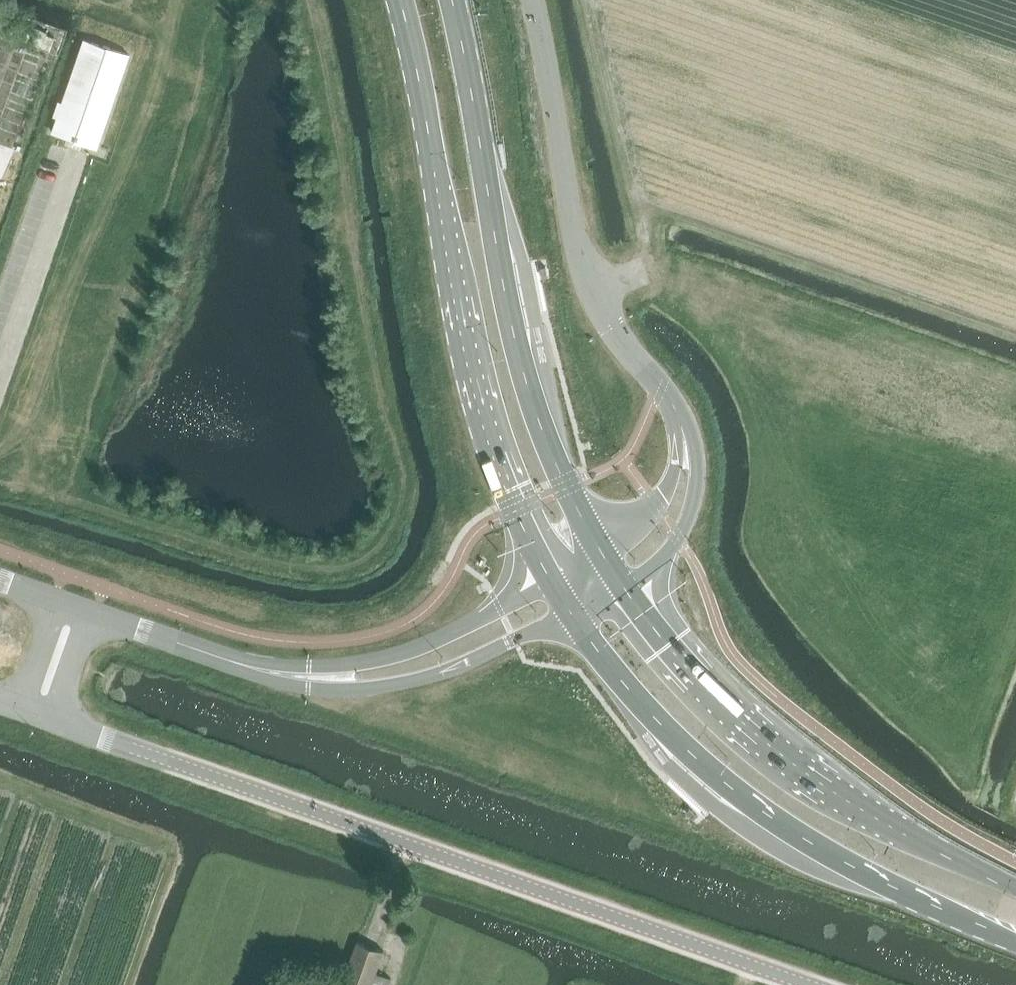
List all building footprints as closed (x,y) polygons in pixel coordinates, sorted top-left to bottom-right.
[(85,40),(53,132),(97,147),(129,55),(85,40)] [(358,942),(357,941),(341,984),(387,984),(389,978),(374,973),(381,950),(358,942)]
